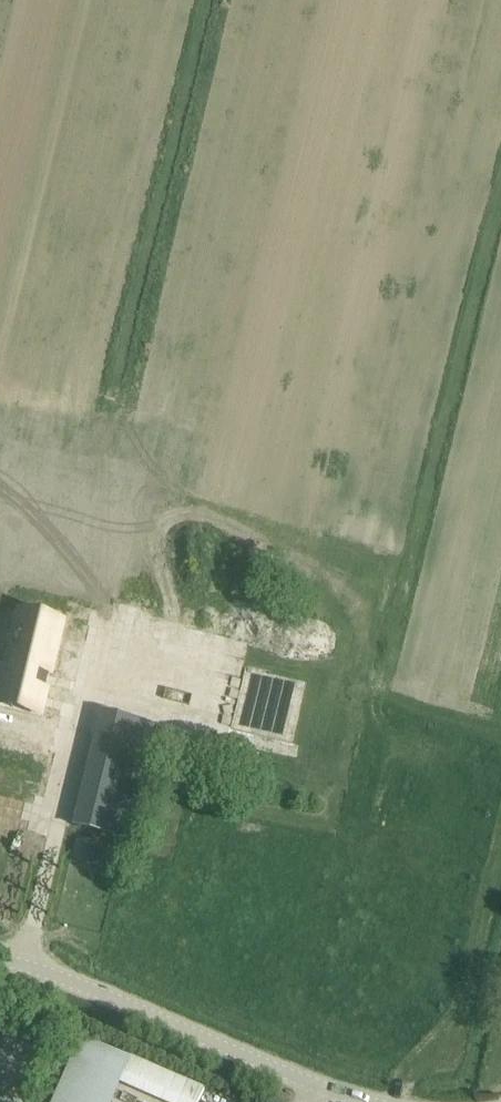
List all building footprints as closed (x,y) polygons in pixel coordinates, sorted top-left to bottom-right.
[(49,689),(66,619),(26,609),(9,679),(49,689)] [(95,736),(81,803),(75,825),(127,837),(132,816),(147,746),(95,736)] [(89,845),(85,861),(101,865),(105,848),(89,845)] [(135,1057),(85,1036),(56,1101),(116,1101),(135,1057)]
